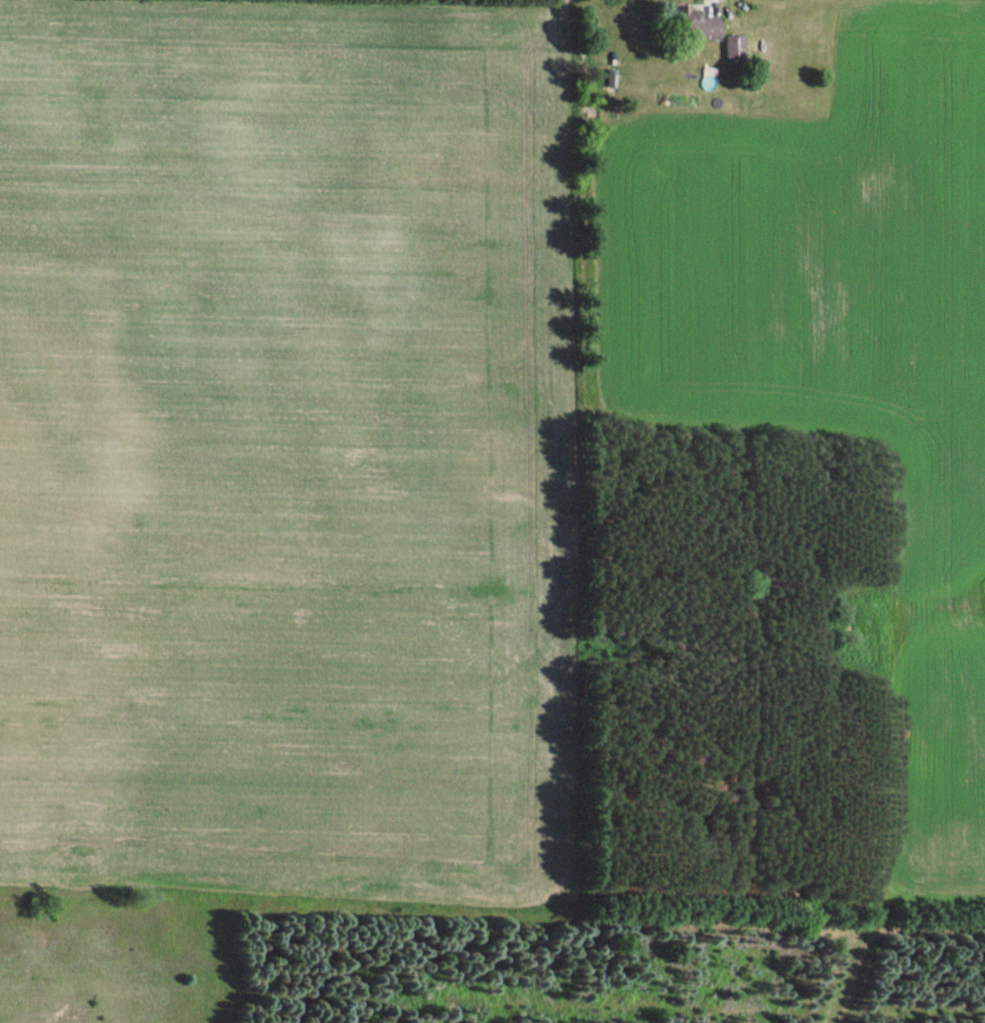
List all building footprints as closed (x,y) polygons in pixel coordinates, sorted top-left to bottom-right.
[(676,8),(676,39),(721,39),(721,17),(701,17),(701,8),(676,8)] [(746,58),(746,35),(726,35),(726,58),(746,58)]
